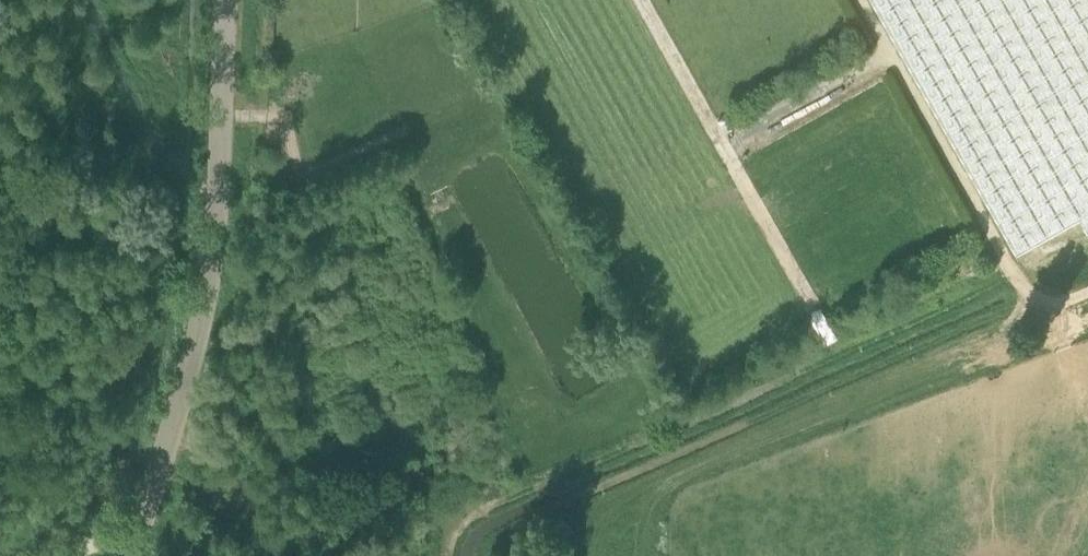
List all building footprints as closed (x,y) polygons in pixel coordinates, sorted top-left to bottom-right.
[(1018,253),(1082,217),(1087,229),(1087,0),(875,0),(1018,253)]
